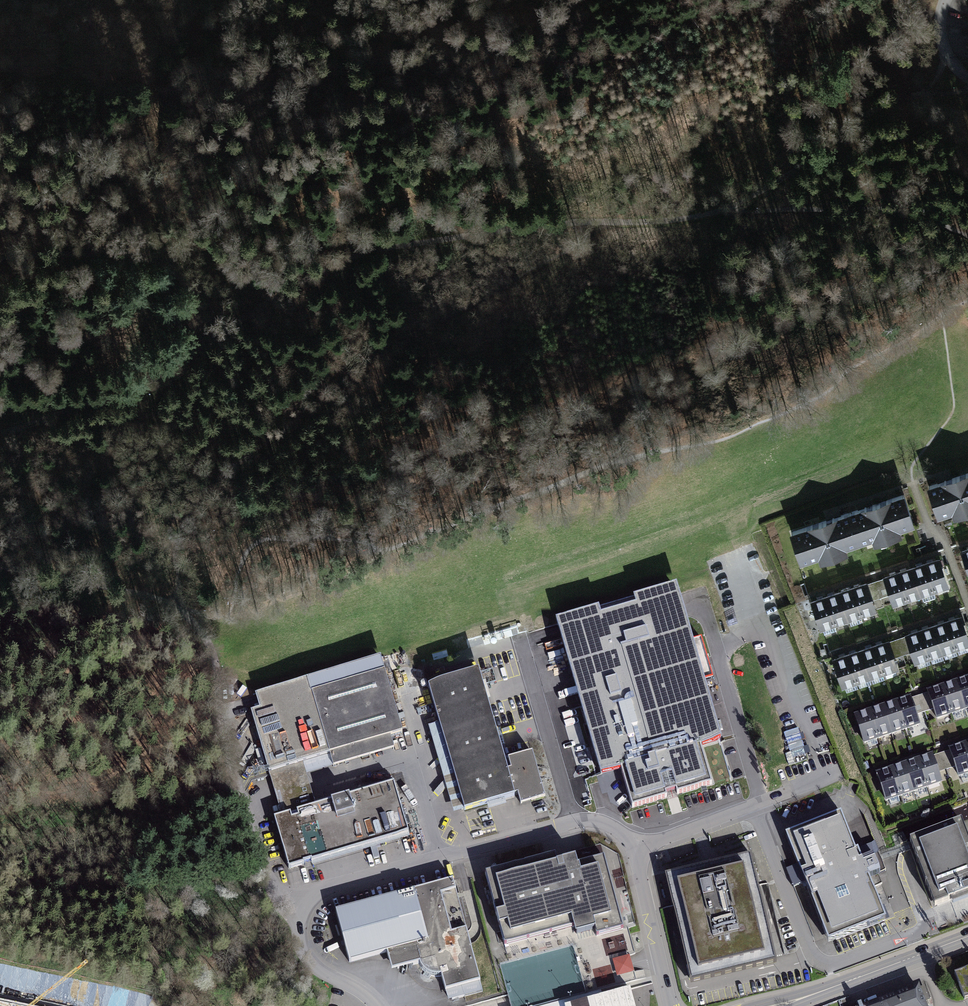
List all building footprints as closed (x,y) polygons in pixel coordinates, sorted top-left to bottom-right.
[(927,488),(938,520),(967,510),(967,474),(927,488)] [(914,527),(903,494),(846,513),(857,546),(914,527)] [(857,546),(846,513),(811,525),(789,532),(800,565),(857,546)] [(948,590),(939,560),(874,581),(884,610),(948,590)] [(884,610),(874,581),(810,602),(820,631),(884,610)] [(621,769),(632,807),(712,783),(701,746),(722,740),(676,586),(632,599),(633,602),(598,613),(597,609),(555,621),(600,775),(621,769)] [(963,618),(897,639),(907,668),(967,648),(967,634),(963,618)] [(907,668),(897,639),(832,660),(841,689),(907,668)] [(309,690),(324,739),(320,740),(324,752),(325,751),(327,757),(330,756),(332,765),(392,748),(388,734),(400,730),(382,669),(309,690)] [(513,792),(518,791),(521,803),(545,796),(532,753),(508,760),(511,769),(507,770),(477,672),(427,686),(464,810),(514,795),(513,792)] [(919,696),(929,726),(967,713),(967,681),(919,696)] [(929,726),(919,696),(854,717),(863,747),(929,726)] [(250,716),(280,817),(271,820),(286,871),(301,867),(300,863),(308,861),(309,864),(408,835),(392,784),(344,798),(344,795),(326,801),(326,804),(314,807),(284,706),(250,716)] [(785,735),(791,752),(804,748),(798,731),(785,735)] [(941,754),(950,783),(967,778),(967,745),(941,754)] [(950,783),(941,754),(876,774),(886,804),(950,783)] [(324,765),(305,768),(306,775),(326,773),(324,765)] [(888,872),(876,839),(865,843),(855,847),(841,809),(786,829),(799,864),(793,866),(787,868),(794,886),(804,882),(826,942),(896,917),(887,892),(881,874),(888,872)] [(960,822),(909,842),(935,908),(950,902),(952,906),(967,900),(967,842),(960,822)] [(555,855),(485,874),(504,946),(575,927),(576,934),(595,929),(597,936),(623,929),(604,858),(577,865),(575,858),(557,862),(555,855)] [(750,855),(666,875),(692,985),(777,965),(750,855)] [(450,876),(331,907),(344,958),(382,948),(387,966),(415,959),(437,970),(446,1000),(483,991),(450,876)] [(613,962),(617,980),(635,976),(630,958),(613,962)] [(955,976),(964,1001),(967,1000),(967,971),(955,976)] [(628,983),(543,1005),(635,1005),(628,983)] [(667,1005),(662,987),(656,988),(661,1005),(663,1005),(667,1005)] [(875,1005),(929,1005),(923,989),(875,1005)] [(0,996),(0,1005),(47,1005),(0,996)]
